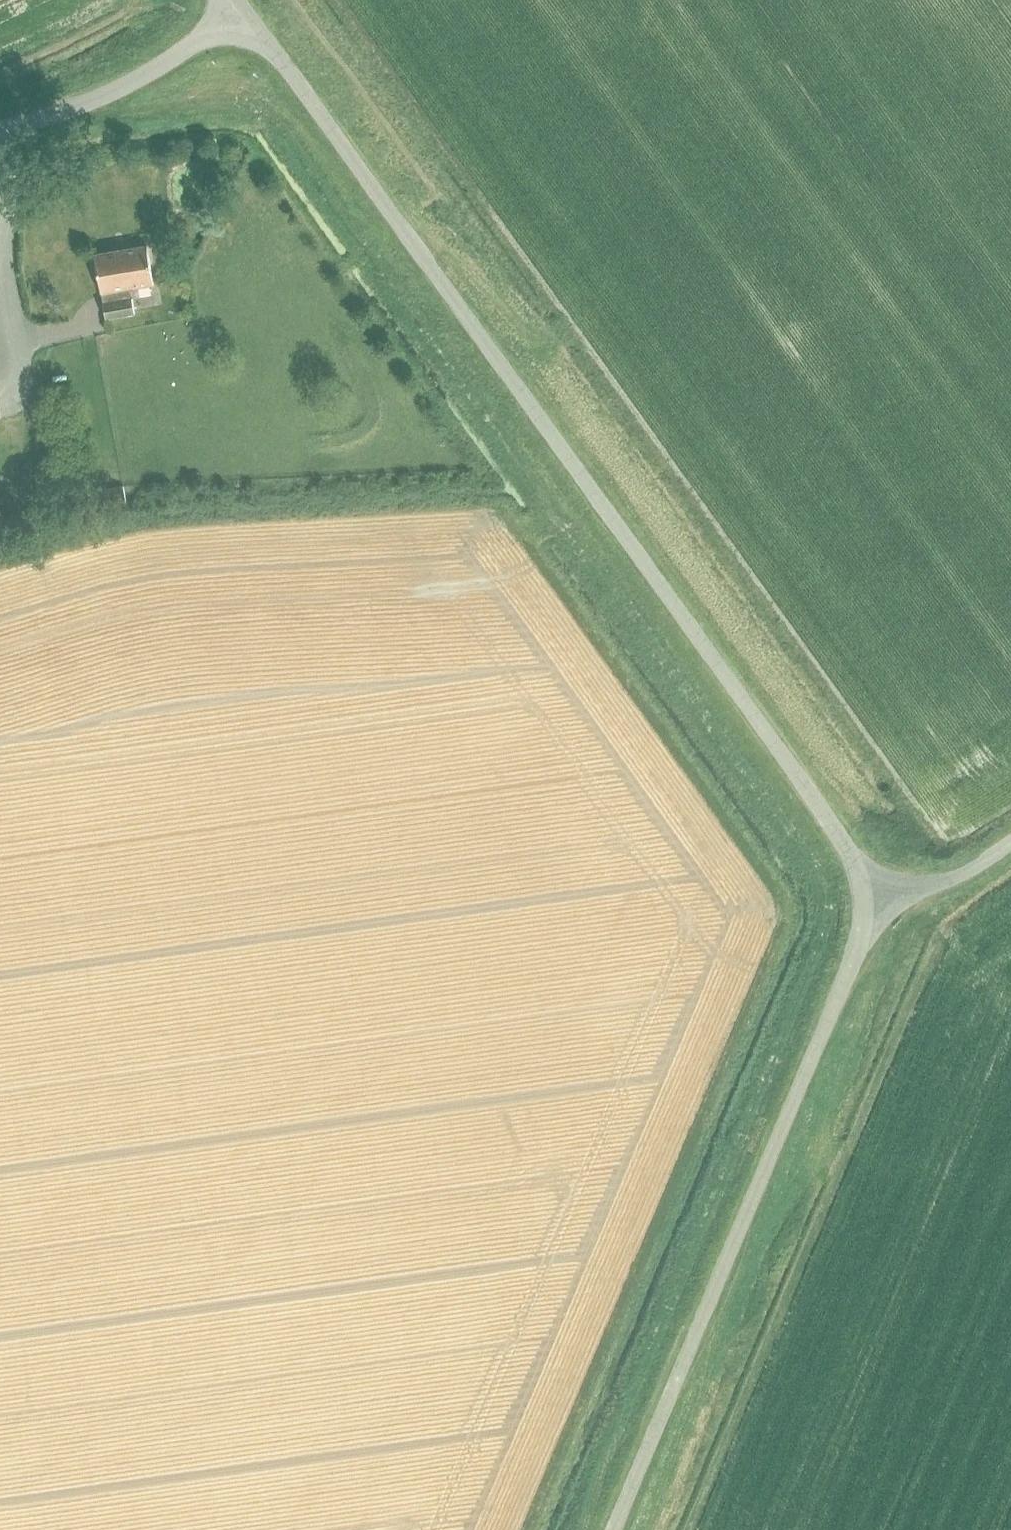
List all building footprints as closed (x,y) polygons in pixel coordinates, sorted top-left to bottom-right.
[(96,255),(107,320),(135,316),(130,288),(153,285),(147,246),(96,255)] [(103,491),(106,507),(127,503),(123,487),(103,491)]
